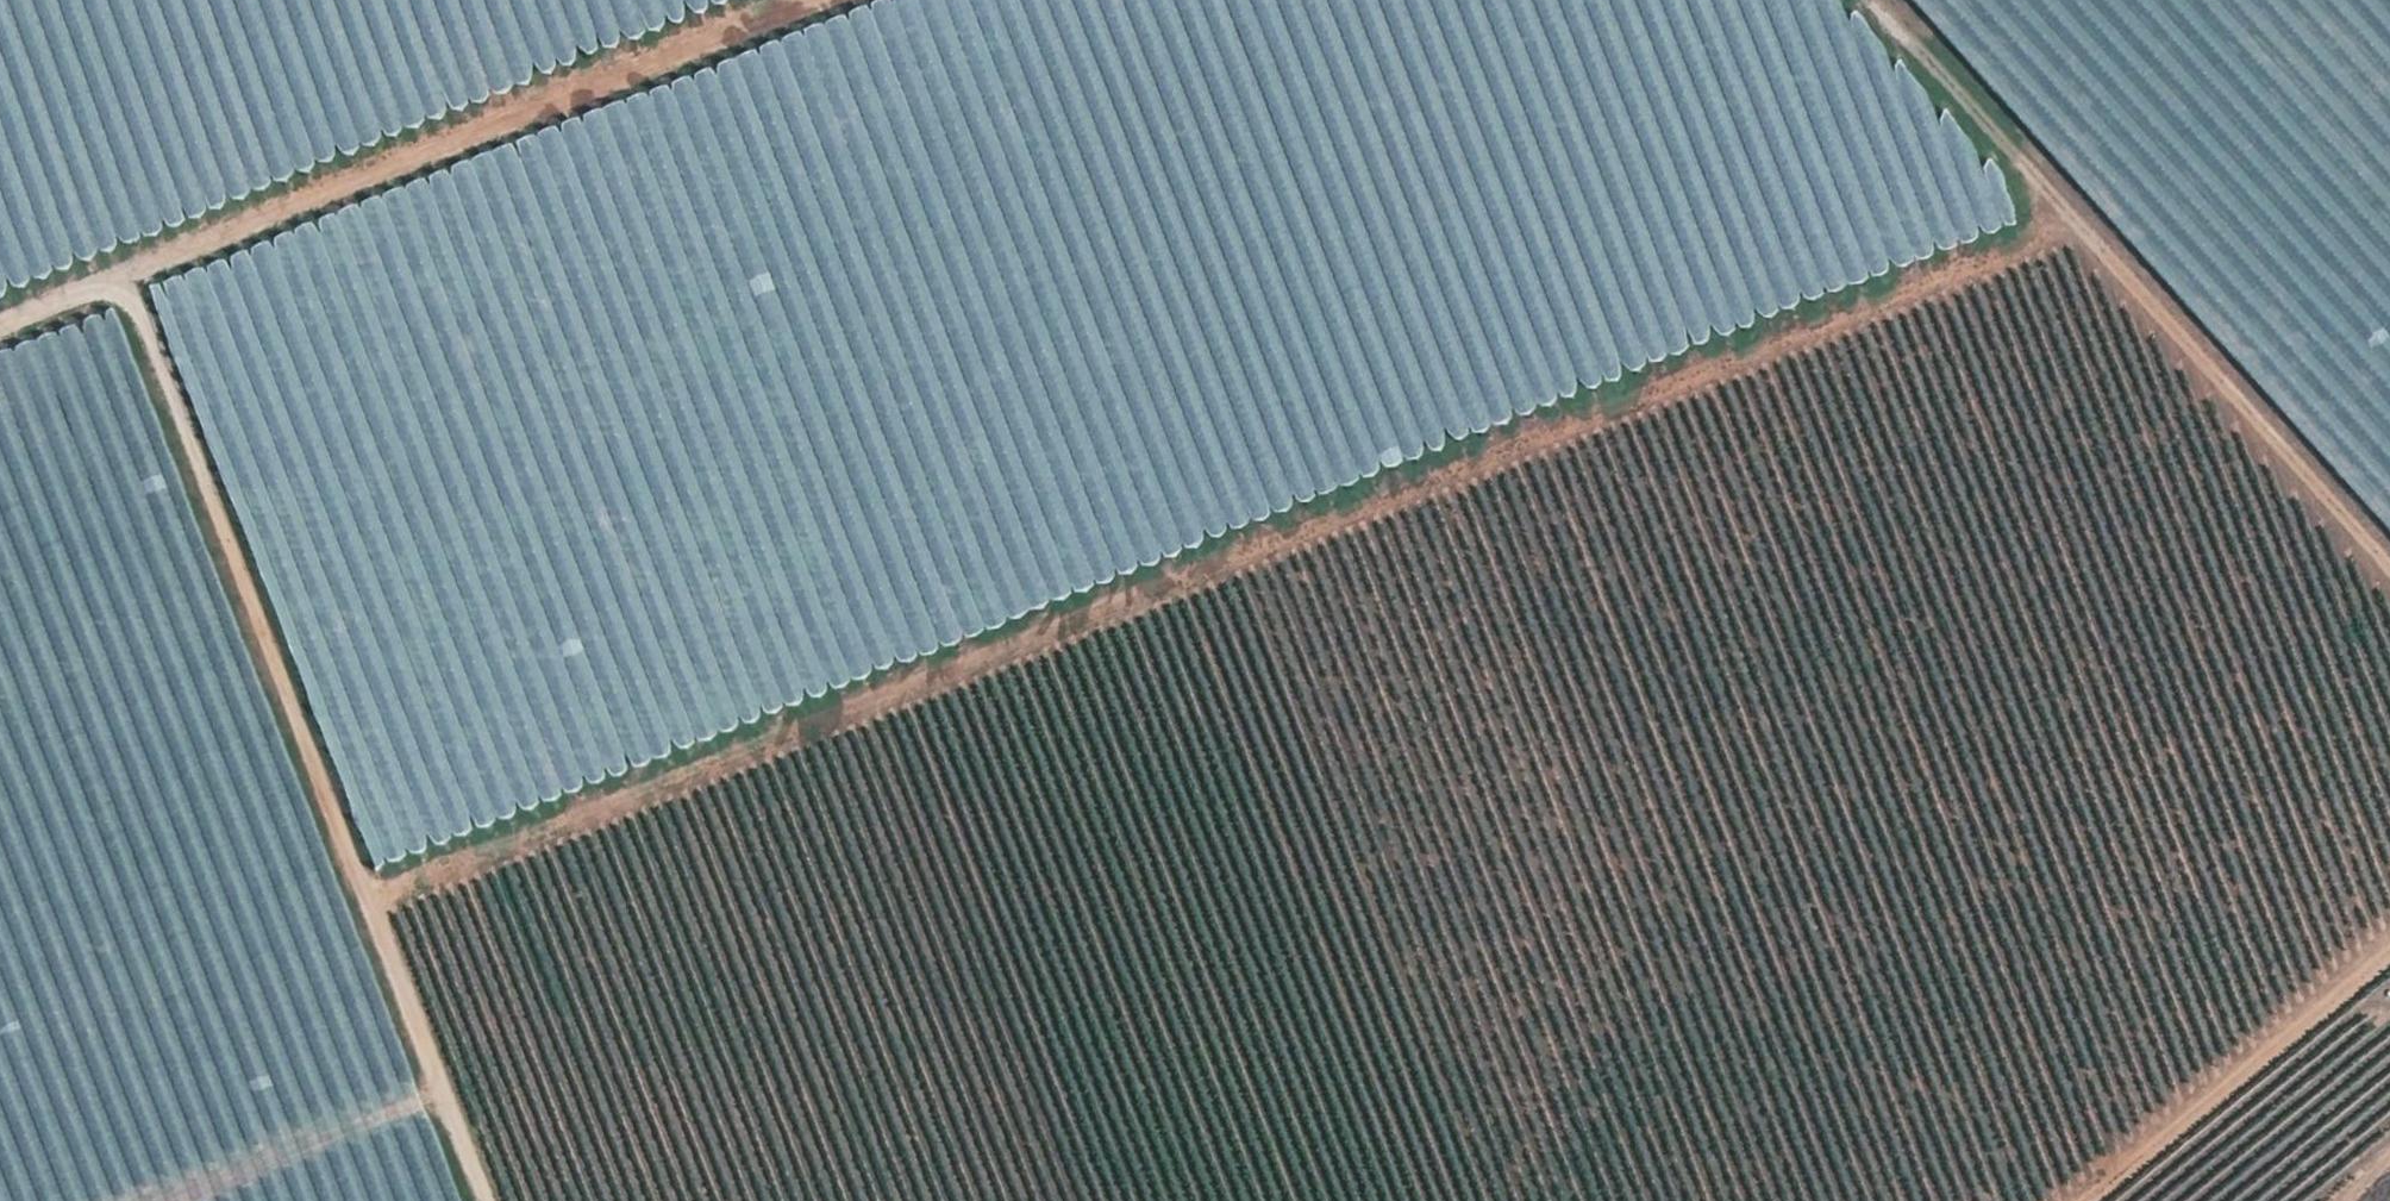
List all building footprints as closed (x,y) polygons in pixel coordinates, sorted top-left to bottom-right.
[(713,0),(665,0),(670,16),(696,9),(695,5),(713,0)] [(1870,273),(2018,227),(1999,167),(1971,157),(1949,91),(1933,137),(1928,121),(1923,135),(1906,140),(1898,164),(1884,119),(1876,140),(1883,160),(1872,192),(1855,197),(1857,203),(1853,215),(1833,222),(1868,234),(1838,243),(1843,260),(1851,262),(1846,277),(1863,271),(1870,273)] [(262,184),(262,171),(290,172),(306,165),(306,143),(275,143),(275,159),(256,167),(203,167),(179,177),(146,177),(146,157),(117,169),(117,209),(93,154),(24,154),(24,200),(0,200),(0,296),(262,184)] [(168,459),(115,314),(0,356),(0,455),(1,429),(33,418),(67,419),(70,427),(83,423),(126,424),(134,446),(102,457),(168,459)]
